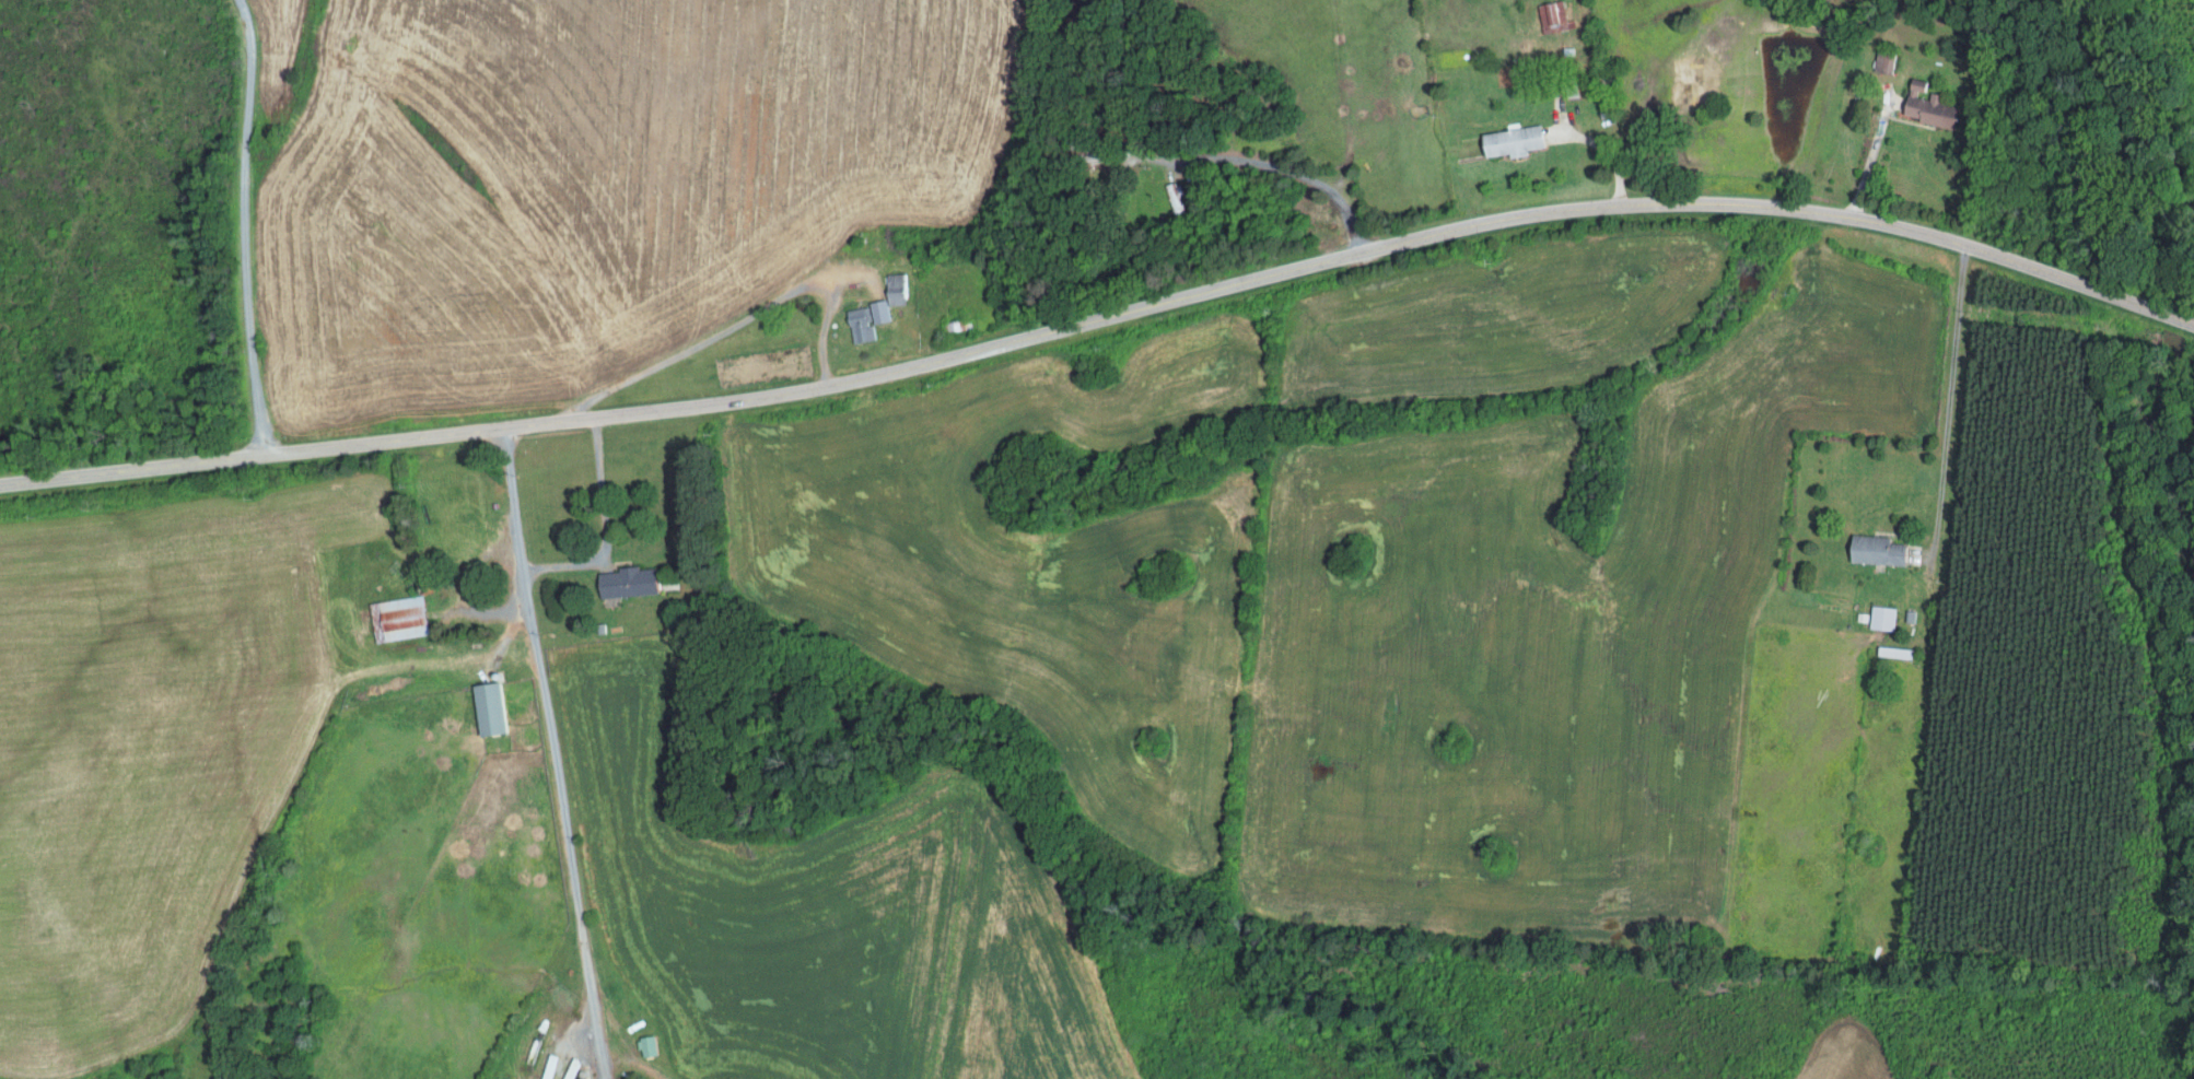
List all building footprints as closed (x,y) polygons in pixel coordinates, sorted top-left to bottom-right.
[(1538,34),(1583,25),(1578,0),(1554,0),(1532,4),(1538,34)] [(1874,79),(1890,81),(1894,50),(1878,48),(1874,79)] [(1953,126),(1958,100),(1930,95),(1924,94),(1926,79),(1911,76),(1903,116),(1953,126)] [(1544,146),(1540,123),(1519,126),(1518,119),(1504,121),(1505,129),(1482,132),(1486,156),(1510,152),(1510,157),(1527,154),(1527,149),(1544,146)] [(1178,182),(1167,184),(1173,216),(1184,214),(1178,182)] [(888,304),(906,303),(905,272),(886,272),(888,304)] [(874,306),(875,322),(891,320),(890,304),(874,306)] [(852,342),(875,339),(873,324),(870,324),(868,306),(847,309),(852,342)] [(1851,562),(1905,563),(1905,542),(1890,541),(1890,535),(1852,534),(1851,562)] [(654,567),(638,568),(637,565),(618,566),(618,571),(597,572),(599,597),(657,593),(654,567)] [(428,634),(423,594),(368,601),(371,625),(374,625),(376,640),(428,634)] [(1896,606),(1871,604),(1869,628),(1894,629),(1896,606)] [(473,684),(477,735),(505,732),(501,681),(473,684)] [(640,1056),(656,1055),(654,1035),(638,1037),(640,1056)]
